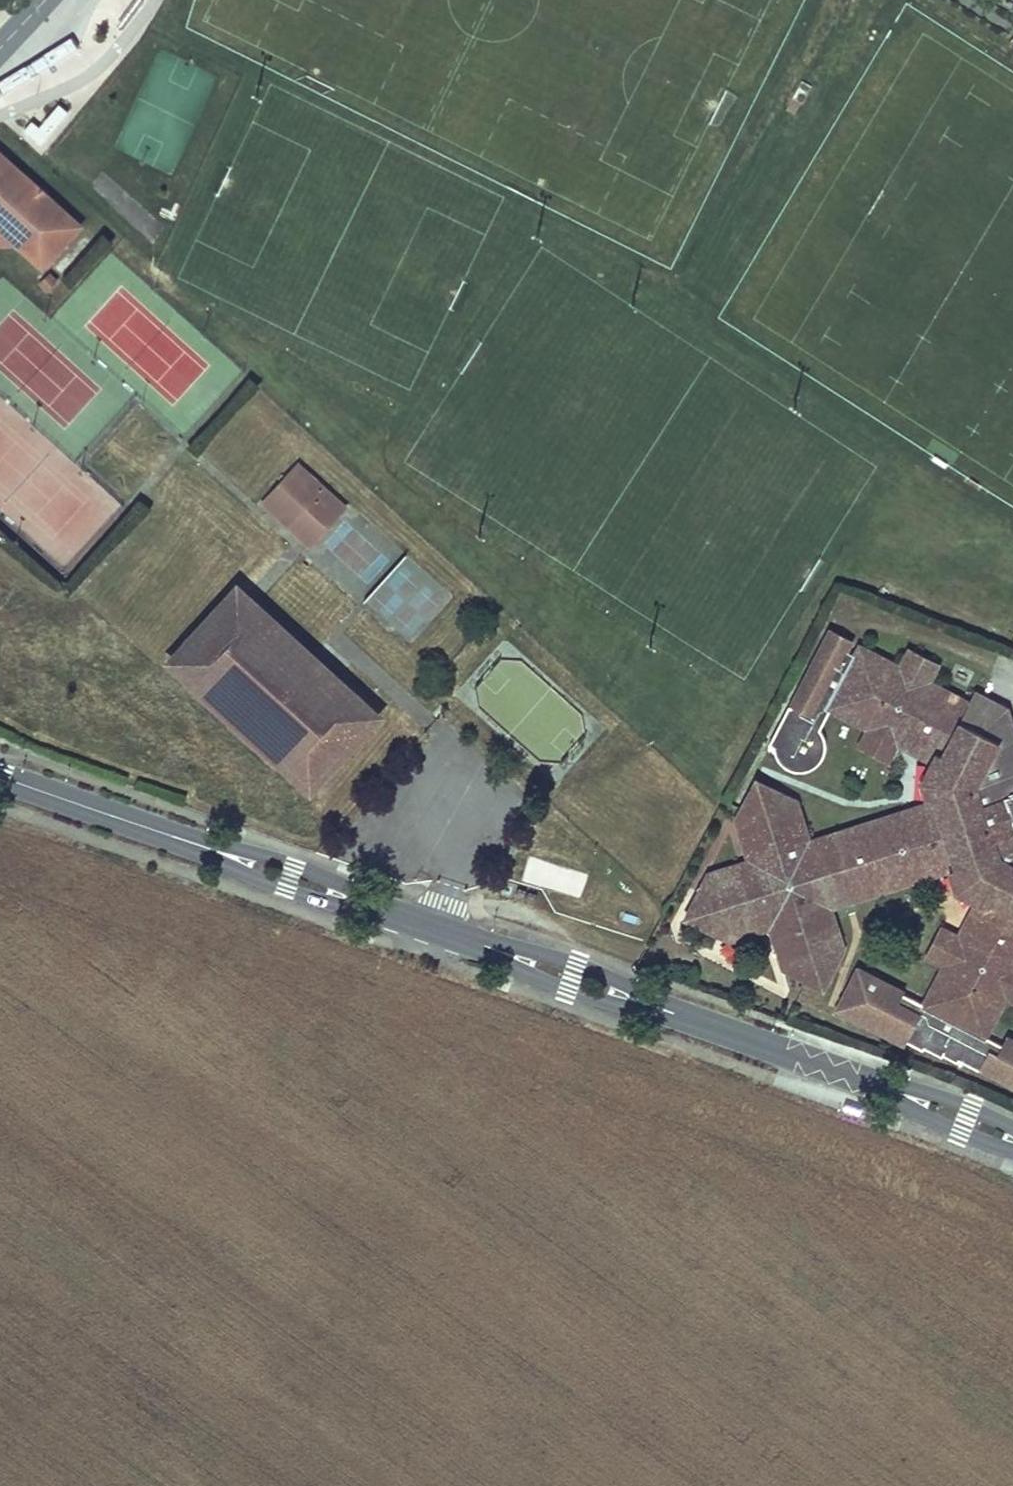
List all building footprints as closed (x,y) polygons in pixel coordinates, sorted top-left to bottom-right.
[(0,154),(0,230),(15,244),(43,268),(80,225),(0,154)] [(0,230),(0,245),(15,244),(0,230)] [(47,291),(58,280),(50,273),(40,285),(47,291)] [(297,465),(271,494),(297,517),(288,526),(309,545),(344,507),(338,501),(334,505),(329,500),(332,496),(297,465)] [(271,494),(263,504),(288,526),(297,517),(271,494)] [(323,551),(335,551),(335,530),(324,530),(323,551)] [(238,596),(175,665),(309,786),(372,717),(238,596)] [(825,627),(787,705),(814,719),(852,640),(825,627)] [(708,889),(689,923),(723,941),(724,941),(771,925),(774,933),(787,973),(795,971),(798,979),(811,986),(835,979),(843,964),(842,963),(840,956),(848,953),(834,912),(957,871),(964,890),(981,898),(960,939),(951,934),(936,964),(946,968),(925,1010),(989,1039),(1010,1001),(1012,1002),(1012,724),(1008,709),(975,693),(970,704),(931,684),(936,673),(906,658),(901,669),(860,648),(845,676),(841,684),(827,712),(868,733),(864,742),(894,758),(898,749),(938,769),(930,786),(936,803),(813,843),(800,804),(791,807),(789,800),(775,792),(753,798),(745,814),(748,823),(739,825),(752,866),(754,873),(708,889)] [(910,652),(906,658),(936,673),(939,666),(910,652)] [(835,681),(841,684),(845,676),(839,673),(835,681)] [(894,758),(864,742),(860,749),(890,765),(894,758)] [(761,785),(753,798),(775,792),(761,785)] [(713,879),(708,889),(754,873),(752,866),(713,879)] [(771,925),(724,941),(733,946),(774,933),(771,925)] [(930,960),(936,964),(951,934),(945,931),(930,960)] [(989,1039),(925,1010),(903,1001),(907,992),(852,968),(832,1012),(904,1045),(978,1077),(1012,1093),(1012,1040),(999,1033),(995,1042),(989,1039)] [(835,979),(811,986),(826,994),(835,979)]
